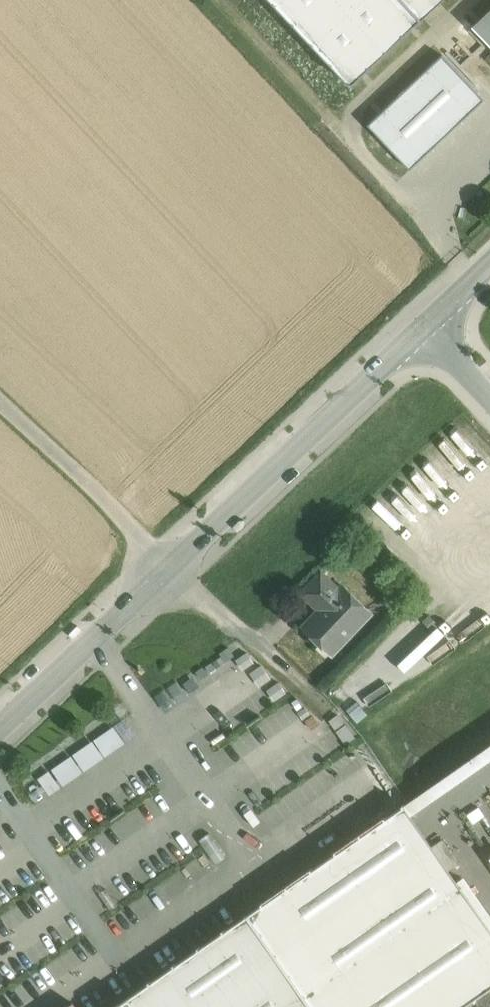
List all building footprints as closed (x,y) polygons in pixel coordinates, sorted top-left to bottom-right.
[(405,0),(279,0),(356,81),(422,19),(405,0)] [(422,19),(442,0),(405,0),(422,19)] [(473,26),(489,44),(489,10),(473,26)] [(440,50),(361,122),(402,167),(481,95),(440,50)] [(339,591),(321,574),(303,593),(321,609),(303,628),(331,654),(371,612),(343,586),(339,591)] [(165,710),(186,699),(176,679),(154,690),(165,710)] [(47,792),(137,735),(121,710),(31,767),(47,792)] [(34,774),(21,783),(33,802),(46,794),(34,774)] [(312,1006),(463,1006),(489,988),(489,927),(405,806),(248,915),(262,935),(279,924),(307,964),(290,976),(312,1006)] [(248,915),(116,1006),(312,1006),(290,976),(307,964),(279,924),(262,935),(248,915)]
